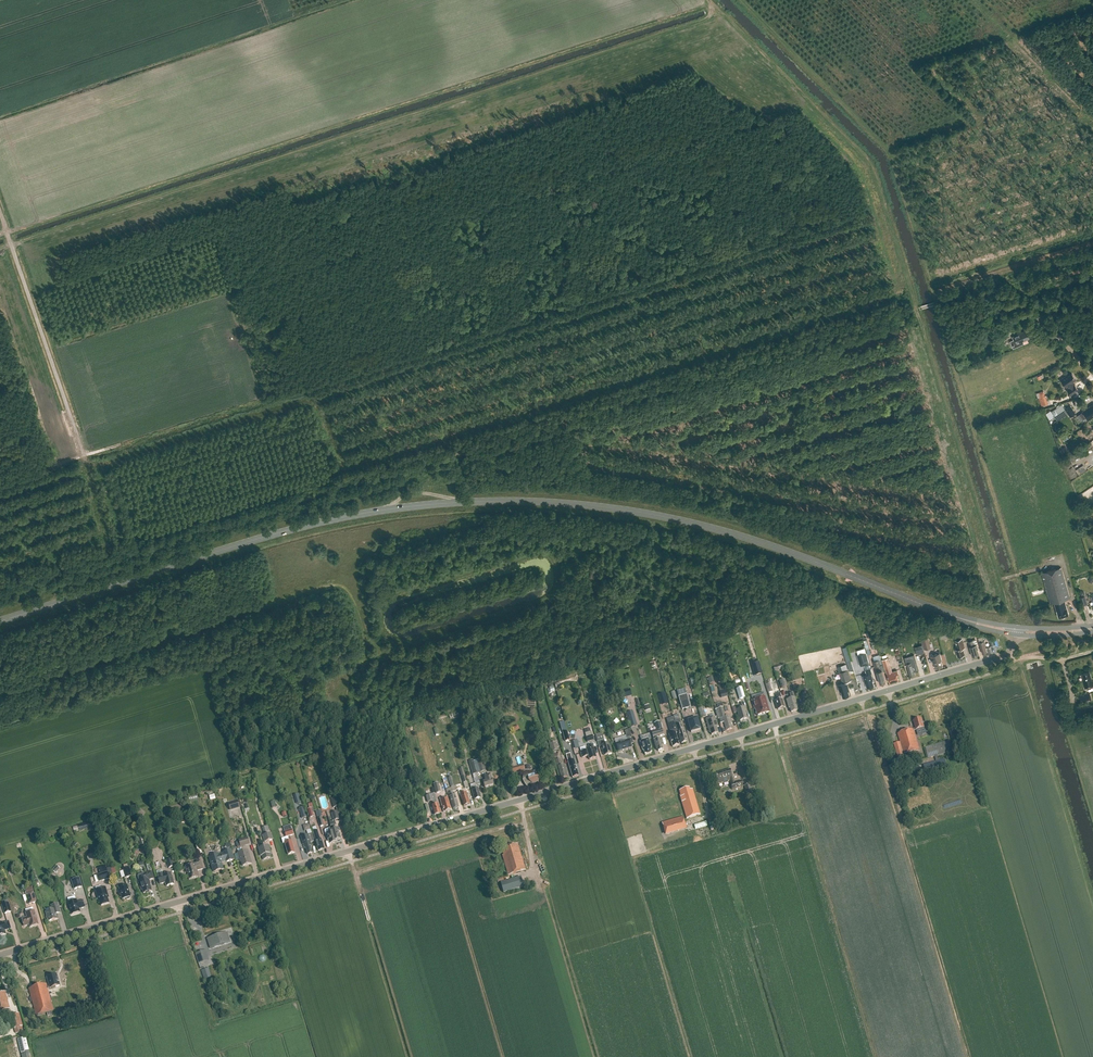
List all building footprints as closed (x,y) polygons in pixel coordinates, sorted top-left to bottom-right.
[(1012,310),(1008,306),(1004,310),(1003,309),(1000,312),(1000,311),(993,318),(1000,325),(1012,313),(1011,311),(1012,310)] [(1015,339),(1012,340),(1015,347),(1024,344),(1023,343),(1023,342),(1032,338),(1028,329),(1019,333),(1014,335),(1015,339)] [(1066,387),(1068,386),(1070,388),(1067,390),(1071,395),(1078,389),(1075,384),(1074,385),(1072,382),(1076,379),(1072,373),(1068,376),(1068,375),(1061,380),(1066,387)] [(1040,397),(1042,403),(1043,405),(1048,403),(1045,395),(1040,397)] [(1067,402),(1063,403),(1066,407),(1065,408),(1070,417),(1076,413),(1070,405),(1067,402)] [(1080,414),(1084,419),(1087,417),(1088,420),(1092,417),(1092,405),(1090,407),(1090,406),(1083,411),(1083,412),(1080,414)] [(1069,453),(1066,447),(1065,447),(1061,448),(1062,450),(1060,451),(1063,456),(1069,453)] [(1076,469),(1079,474),(1086,469),(1083,464),(1076,469)] [(1043,573),(1048,591),(1052,603),(1056,602),(1060,617),(1070,614),(1065,599),(1070,598),(1068,591),(1062,567),(1043,573)] [(942,638),(950,636),(948,627),(940,630),(942,638)] [(956,644),(958,649),(956,650),(958,657),(959,656),(960,657),(961,656),(962,655),(965,655),(963,648),(965,647),(961,633),(955,634),(957,640),(955,640),(956,641),(955,642),(955,644),(956,644)] [(982,653),(987,652),(985,646),(986,646),(985,641),(983,641),(982,636),(978,638),(982,653)] [(925,649),(931,648),(928,638),(923,640),(925,649)] [(976,639),(973,640),(969,641),(970,646),(970,647),(972,656),(979,654),(977,650),(978,649),(977,644),(978,644),(976,639)] [(867,653),(858,655),(860,663),(865,661),(866,664),(870,663),(867,653)] [(942,660),(940,653),(932,655),(932,654),(931,654),(933,662),(934,662),(936,668),(943,666),(941,660),(942,660)] [(914,654),(904,657),(906,664),(910,677),(915,675),(914,672),(919,671),(914,654)] [(892,672),(888,658),(882,660),(885,669),(886,669),(890,683),(899,680),(897,675),(899,675),(897,670),(892,672)] [(757,659),(750,661),(753,671),(760,669),(757,659)] [(881,659),(873,661),(874,667),(875,667),(879,666),(880,669),(876,670),(880,683),(886,682),(882,670),(884,670),(882,665),(881,659)] [(851,681),(848,670),(846,665),(838,667),(839,672),(843,683),(838,684),(840,691),(841,691),(843,697),(849,695),(847,689),(849,689),(847,682),(851,681)] [(872,674),(871,669),(866,671),(867,675),(864,676),(867,688),(874,686),(872,681),(873,681),(871,674),(872,674)] [(1090,672),(1082,674),(1084,680),(1082,680),(1085,688),(1092,686),(1092,680),(1092,681),(1090,672)] [(798,683),(792,685),(795,693),(800,691),(798,683)] [(736,689),(739,700),(745,698),(742,688),(736,689)] [(726,690),(719,691),(721,699),(728,697),(726,690)] [(797,706),(793,693),(790,694),(791,699),(786,700),(789,709),(790,709),(791,713),(798,711),(797,707),(797,706)] [(1081,703),(1092,700),(1090,693),(1079,696),(1081,703)] [(782,700),(780,694),(776,695),(777,701),(775,702),(775,703),(776,705),(778,710),(784,708),(782,700)] [(687,695),(679,697),(682,709),(690,707),(687,695)] [(757,716),(770,712),(765,696),(752,700),(755,710),(755,709),(757,716)] [(743,708),(742,706),(738,707),(739,709),(736,710),(740,721),(747,719),(744,708),(743,708)] [(715,710),(717,715),(719,714),(720,719),(722,718),(726,731),(732,729),(731,724),(732,724),(731,718),(729,719),(729,716),(726,717),(723,708),(721,708),(715,710)] [(1085,710),(1071,713),(1073,719),(1086,715),(1085,710)] [(637,726),(633,711),(626,713),(631,728),(637,726)] [(717,727),(715,717),(706,720),(710,733),(711,733),(711,735),(718,733),(716,727),(717,727)] [(697,719),(688,721),(691,732),(700,730),(697,719)] [(924,728),(921,719),(913,721),(916,729),(898,734),(900,742),(894,744),(898,757),(920,750),(915,733),(915,732),(915,731),(924,728)] [(683,732),(680,720),(675,721),(681,744),(687,742),(685,736),(686,736),(685,733),(684,733),(684,732),(683,732)] [(654,723),(657,731),(651,732),(654,740),(653,740),(656,749),(657,748),(658,752),(663,750),(661,744),(662,744),(660,738),(660,736),(663,735),(664,737),(662,729),(660,722),(654,723)] [(668,723),(670,729),(672,734),(669,735),(670,738),(670,739),(670,740),(671,740),(673,747),(679,745),(675,733),(677,733),(676,728),(674,722),(668,723)] [(634,744),(629,730),(625,731),(627,738),(626,738),(627,740),(616,744),(618,752),(631,748),(630,745),(634,744)] [(591,731),(585,733),(586,737),(587,742),(594,740),(591,731)] [(602,735),(596,737),(597,742),(599,748),(602,747),(604,756),(612,754),(609,743),(605,745),(604,740),(604,739),(602,735)] [(651,749),(648,740),(640,742),(643,751),(644,751),(645,755),(651,753),(650,749),(651,749)] [(926,751),(928,758),(934,756),(936,762),(923,765),(926,777),(948,771),(945,759),(939,761),(937,756),(953,751),(950,742),(925,748),(926,751)] [(590,751),(587,751),(581,753),(582,758),(588,756),(589,760),(596,758),(594,749),(593,750),(592,745),(589,746),(590,751)] [(570,754),(566,755),(572,778),(578,776),(574,760),(572,761),(570,754)] [(511,758),(507,760),(510,769),(512,774),(521,771),(524,781),(523,782),(524,783),(524,784),(525,786),(526,787),(527,788),(531,784),(532,784),(533,784),(534,784),(534,783),(535,783),(536,783),(537,782),(538,781),(538,780),(539,780),(539,779),(539,778),(540,777),(540,776),(540,775),(539,775),(539,774),(539,773),(538,772),(538,771),(537,771),(537,770),(536,770),(536,769),(535,769),(531,773),(531,772),(530,772),(529,772),(528,772),(527,772),(526,773),(525,773),(525,770),(523,765),(517,766),(515,757),(511,758)] [(478,760),(474,761),(474,763),(477,774),(481,772),(485,771),(482,762),(479,763),(478,760)] [(565,765),(558,767),(561,779),(567,777),(565,770),(566,770),(565,765)] [(459,769),(463,783),(467,782),(463,768),(459,769)] [(734,783),(730,770),(715,774),(718,784),(730,781),(731,784),(730,784),(732,790),(743,787),(741,781),(734,783)] [(484,777),(485,782),(483,782),(485,788),(493,785),(492,780),(490,775),(487,776),(484,777)] [(477,789),(475,784),(470,785),(474,800),(481,798),(479,793),(479,790),(478,790),(478,789),(477,789)] [(690,790),(689,788),(679,791),(681,797),(680,798),(682,803),(687,819),(700,815),(692,790),(690,790)] [(463,794),(462,790),(459,791),(460,795),(464,806),(467,805),(467,806),(468,805),(469,805),(470,804),(468,799),(469,799),(468,797),(466,793),(463,794)] [(454,798),(452,792),(448,793),(450,800),(451,805),(452,805),(453,809),(454,809),(455,809),(457,809),(457,808),(458,808),(456,802),(457,802),(456,798),(454,798)] [(434,794),(426,796),(428,803),(432,801),(433,806),(431,807),(434,816),(441,814),(438,805),(437,805),(436,800),(434,794)] [(335,807),(341,805),(339,797),(333,798),(335,807)] [(451,811),(447,797),(440,799),(442,805),(442,806),(442,807),(443,807),(444,813),(451,811)] [(238,799),(227,803),(230,811),(240,808),(238,799)] [(337,812),(332,813),(334,821),(340,819),(337,812),(340,811),(339,806),(336,807),(337,812)] [(140,809),(137,813),(142,817),(145,813),(140,809)] [(686,827),(689,826),(688,824),(685,825),(683,818),(662,824),(666,836),(687,830),(686,827)] [(86,824),(85,824),(78,826),(80,832),(87,829),(86,826),(86,824)] [(283,827),(284,832),(286,837),(293,835),(290,825),(283,827)] [(331,827),(336,843),(335,841),(341,839),(339,832),(340,832),(339,828),(336,829),(335,825),(331,827)] [(336,843),(331,827),(331,828),(325,830),(324,831),(326,837),(327,837),(329,844),(336,843)] [(313,832),(314,836),(316,842),(315,842),(318,851),(324,850),(322,840),(320,841),(317,831),(313,832)] [(271,833),(262,836),(264,842),(273,840),(271,833)] [(303,845),(304,844),(305,849),(306,849),(308,855),(312,853),(310,847),(312,847),(310,842),(314,841),(312,834),(301,838),(303,845)] [(241,847),(249,844),(248,838),(239,841),(241,847)] [(284,843),(288,855),(295,853),(291,841),(284,843)] [(525,871),(517,844),(502,849),(504,855),(502,856),(508,876),(525,871)] [(265,847),(264,845),(262,846),(262,848),(258,849),(261,856),(262,856),(263,860),(271,858),(269,854),(271,853),(269,846),(265,847)] [(233,860),(230,850),(224,852),(224,854),(218,856),(218,854),(210,857),(214,872),(223,870),(221,863),(226,861),(227,862),(233,860)] [(251,864),(247,851),(238,853),(241,862),(242,862),(243,866),(251,864)] [(203,869),(201,860),(196,862),(197,864),(195,864),(185,867),(189,880),(199,877),(197,871),(203,869)] [(56,866),(52,870),(55,874),(60,869),(56,866)] [(100,875),(97,876),(99,882),(109,879),(107,873),(105,866),(98,868),(100,875)] [(126,878),(131,876),(129,868),(128,868),(125,869),(123,870),(126,878)] [(157,872),(158,878),(160,884),(165,883),(166,887),(174,884),(171,873),(164,875),(162,871),(161,870),(157,871),(157,872)] [(138,876),(138,879),(137,880),(138,883),(139,883),(141,890),(142,890),(144,894),(152,891),(149,880),(154,879),(152,872),(145,874),(144,873),(138,875),(138,876)] [(504,893),(523,887),(520,877),(501,883),(504,893)] [(71,880),(74,890),(82,887),(80,878),(71,880)] [(131,897),(127,886),(119,888),(122,900),(126,899),(126,900),(127,900),(130,899),(130,898),(131,897)] [(108,896),(106,888),(95,891),(99,902),(100,901),(101,906),(109,904),(108,899),(107,899),(107,897),(108,896)] [(26,892),(27,896),(26,896),(29,905),(37,902),(33,890),(26,892)] [(77,902),(77,900),(68,903),(72,915),(80,912),(79,909),(85,907),(83,900),(77,902)] [(5,914),(11,912),(9,903),(2,905),(5,914)] [(61,914),(60,911),(58,904),(51,906),(52,910),(46,912),(47,917),(46,917),(48,922),(58,919),(57,915),(61,914)] [(38,925),(34,911),(26,913),(27,918),(22,919),(24,926),(29,925),(30,927),(38,925)] [(9,922),(3,923),(2,923),(0,924),(0,936),(6,935),(5,930),(7,929),(7,930),(11,929),(9,922)] [(227,932),(207,939),(210,949),(230,942),(227,932)] [(195,954),(197,958),(208,955),(206,950),(195,954)] [(207,969),(201,971),(204,979),(210,978),(207,969)] [(36,1016),(47,1013),(48,1016),(53,1015),(52,1011),(54,1011),(48,989),(52,988),(52,989),(54,989),(54,987),(60,986),(59,982),(57,975),(47,978),(50,987),(47,987),(46,984),(34,988),(29,989),(36,1016)] [(5,992),(0,993),(0,1012),(10,1009),(5,992)] [(19,1013),(10,1016),(13,1029),(14,1028),(15,1033),(23,1031),(22,1026),(23,1026),(19,1013)] [(27,1036),(19,1038),(23,1055),(31,1054),(27,1036)]
